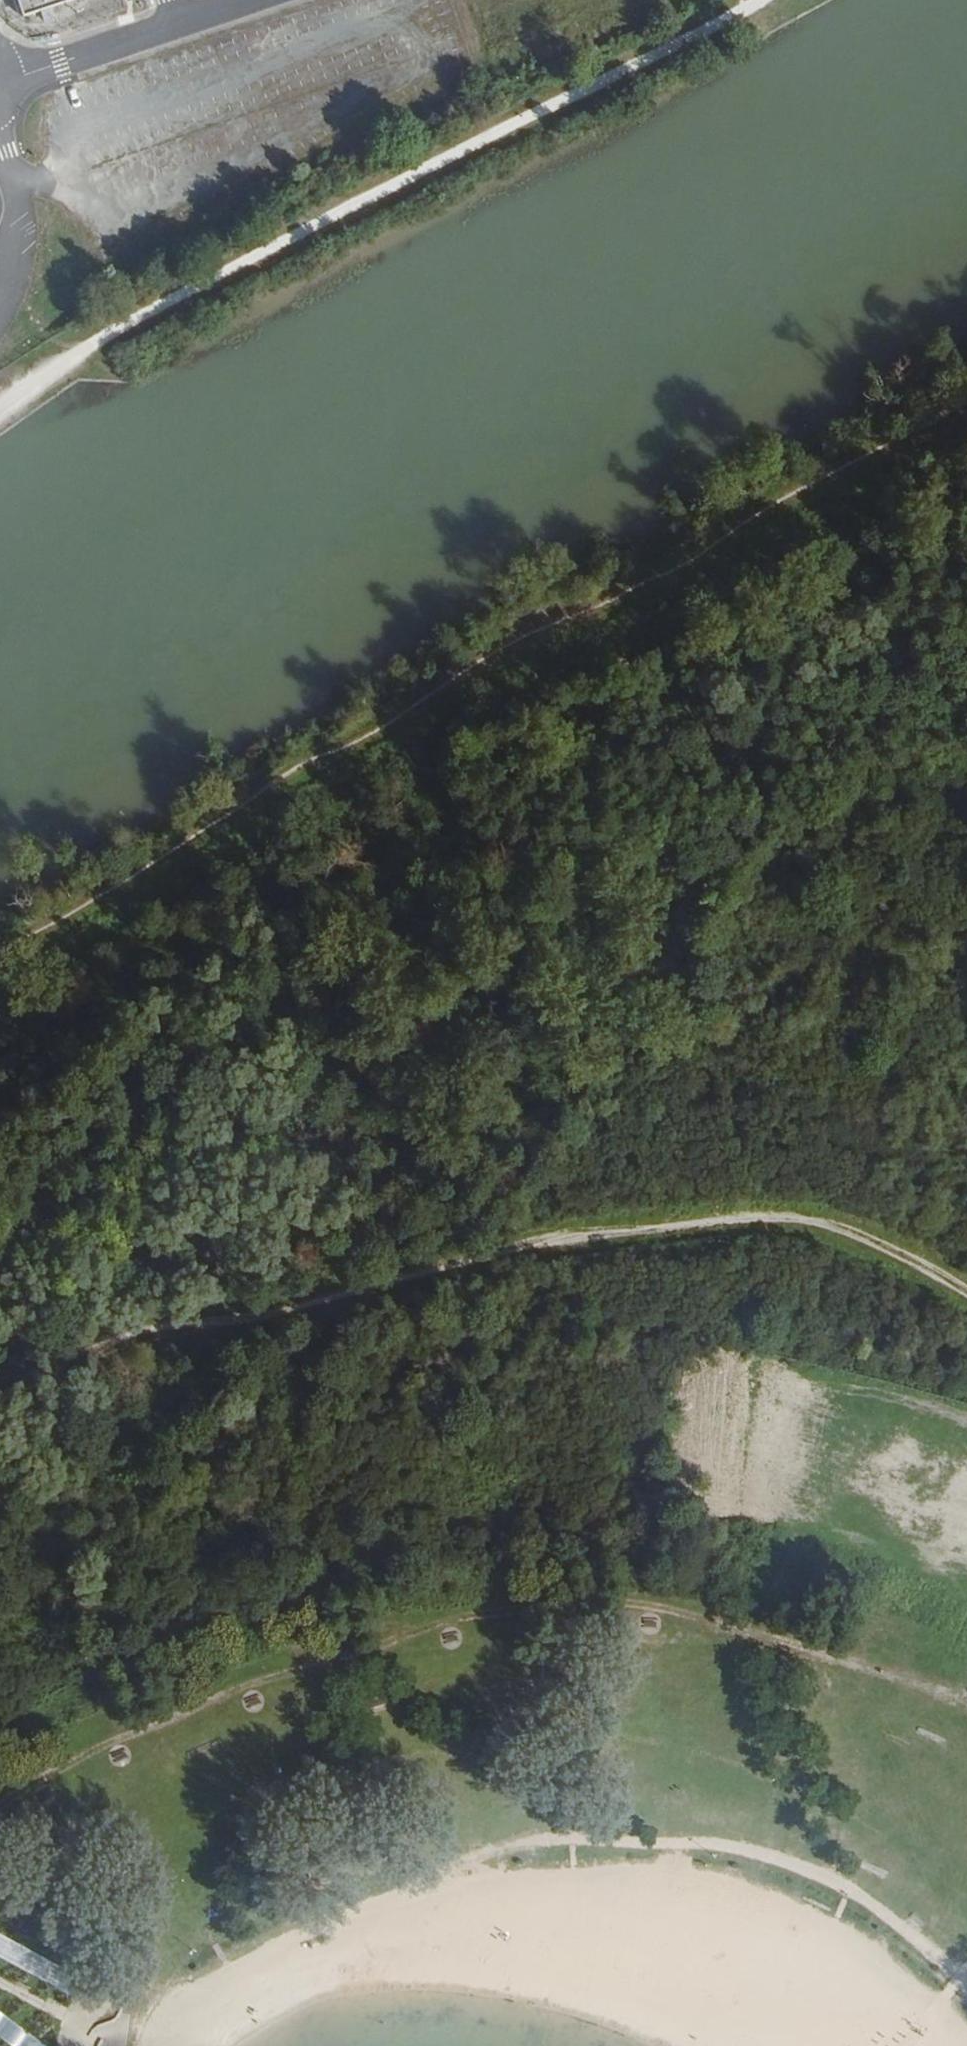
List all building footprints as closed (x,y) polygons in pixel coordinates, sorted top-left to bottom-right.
[(21,14),(65,0),(16,0),(21,14)]
